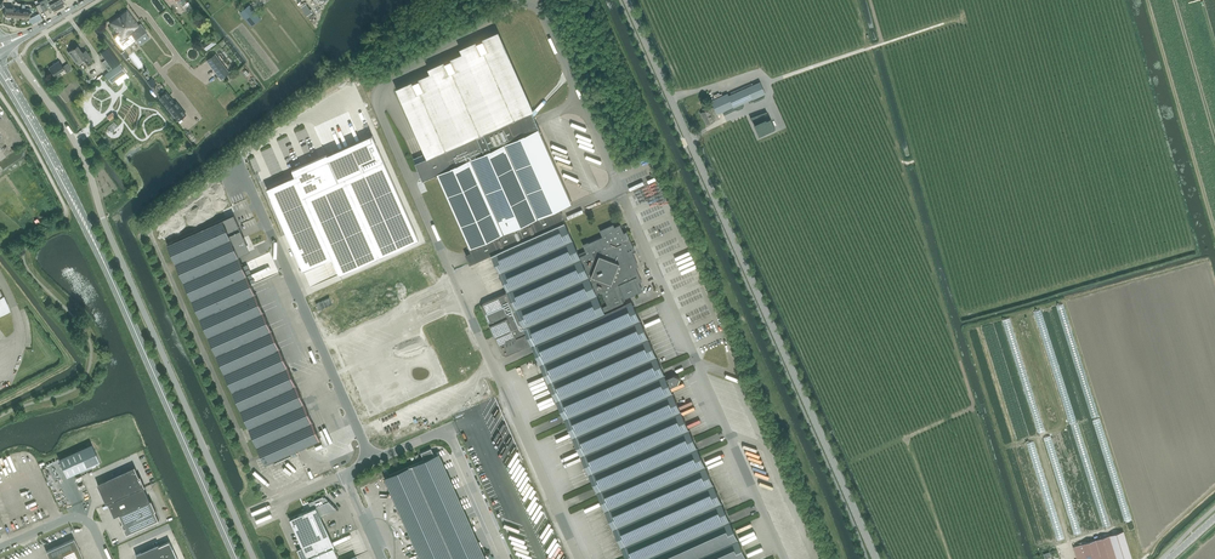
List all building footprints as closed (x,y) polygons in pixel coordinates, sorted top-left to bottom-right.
[(65,6),(62,1),(63,0),(50,0),(48,1),(53,12),(65,6)] [(246,20),(253,14),(246,7),(245,7),(243,4),(237,9),(246,20)] [(22,5),(21,10),(21,18),(29,18),(30,11),(24,11),(24,6),(22,5)] [(5,16),(13,17),(14,8),(13,8),(5,7),(5,16)] [(14,8),(13,17),(21,18),(21,10),(16,10),(16,8),(14,8)] [(109,23),(114,29),(123,23),(132,16),(127,9),(109,23)] [(132,16),(123,23),(135,40),(146,32),(141,24),(139,25),(132,16)] [(122,50),(135,40),(123,23),(114,29),(116,31),(111,35),(122,50)] [(430,73),(396,88),(427,157),(415,163),(423,180),(437,174),(475,261),(491,254),(565,221),(559,208),(572,202),(531,111),(533,110),(498,32),(460,48),(462,53),(428,69),(430,73)] [(108,72),(120,63),(107,45),(103,47),(105,50),(101,53),(106,60),(102,63),(108,72)] [(86,50),(83,53),(78,46),(74,49),(73,48),(68,52),(77,64),(83,60),(86,64),(92,59),(86,50)] [(128,56),(136,67),(141,64),(133,53),(128,56)] [(215,54),(207,59),(222,79),(229,73),(215,54)] [(67,73),(72,70),(68,64),(63,67),(59,61),(48,68),(54,76),(64,70),(67,73)] [(112,83),(126,73),(120,64),(105,75),(112,83)] [(760,82),(737,91),(738,92),(743,103),(765,93),(760,82)] [(711,101),(714,107),(717,114),(718,114),(743,103),(738,92),(737,91),(737,90),(728,94),(728,93),(711,101)] [(174,103),(166,92),(160,97),(168,109),(169,108),(178,120),(186,115),(176,102),(174,103)] [(717,114),(714,107),(700,113),(702,116),(703,116),(706,124),(719,118),(717,114)] [(112,112),(106,117),(109,121),(115,116),(112,112)] [(114,121),(107,127),(111,132),(118,126),(114,121)] [(295,180),(268,191),(311,291),(418,245),(372,138),(292,172),(295,180)] [(233,215),(167,244),(196,308),(265,464),(320,439),(304,402),(238,254),(247,250),(233,215)] [(481,307),(483,312),(502,353),(507,355),(531,344),(626,558),(746,558),(670,387),(677,384),(679,378),(680,378),(679,376),(678,377),(673,375),(666,378),(631,300),(626,302),(624,298),(642,290),(638,281),(641,280),(635,266),(637,265),(633,255),(630,257),(626,250),(633,247),(627,232),(623,233),(620,225),(614,227),(613,225),(600,230),(603,236),(583,245),(585,250),(579,253),(565,221),(491,254),(507,291),(507,292),(483,303),(481,307)] [(258,291),(272,289),(271,276),(273,276),(272,270),(267,270),(266,265),(258,266),(259,278),(257,278),(258,291)] [(2,312),(7,309),(5,307),(7,306),(8,308),(8,309),(9,309),(7,306),(4,299),(3,296),(0,290),(0,313),(2,312)] [(469,418),(465,419),(464,415),(452,418),(454,426),(470,422),(469,418)] [(91,444),(58,459),(66,476),(100,462),(91,444)] [(431,448),(421,453),(424,460),(434,455),(431,448)] [(389,475),(410,521),(455,501),(434,455),(424,460),(389,475)] [(134,467),(97,483),(106,503),(106,504),(108,503),(144,487),(145,487),(140,475),(140,476),(139,476),(135,466),(134,466),(134,467)] [(355,488),(358,497),(369,492),(366,484),(355,488)] [(144,487),(108,503),(114,516),(119,514),(123,523),(125,527),(124,527),(123,527),(127,534),(159,520),(155,511),(156,511),(151,500),(150,500),(144,487)] [(328,535),(320,517),(337,509),(338,510),(329,500),(328,500),(329,500),(326,502),(323,496),(309,503),(312,509),(289,519),(302,547),(297,549),(301,558),(339,558),(328,535)] [(447,546),(470,536),(455,501),(410,521),(427,558),(453,558),(447,546)] [(1073,546),(1077,558),(1132,558),(1123,531),(1073,546)] [(453,558),(465,558),(478,553),(470,536),(447,546),(453,558)] [(46,551),(50,558),(83,558),(74,538),(46,551)] [(136,554),(138,558),(178,558),(170,541),(159,546),(158,544),(136,554)]
